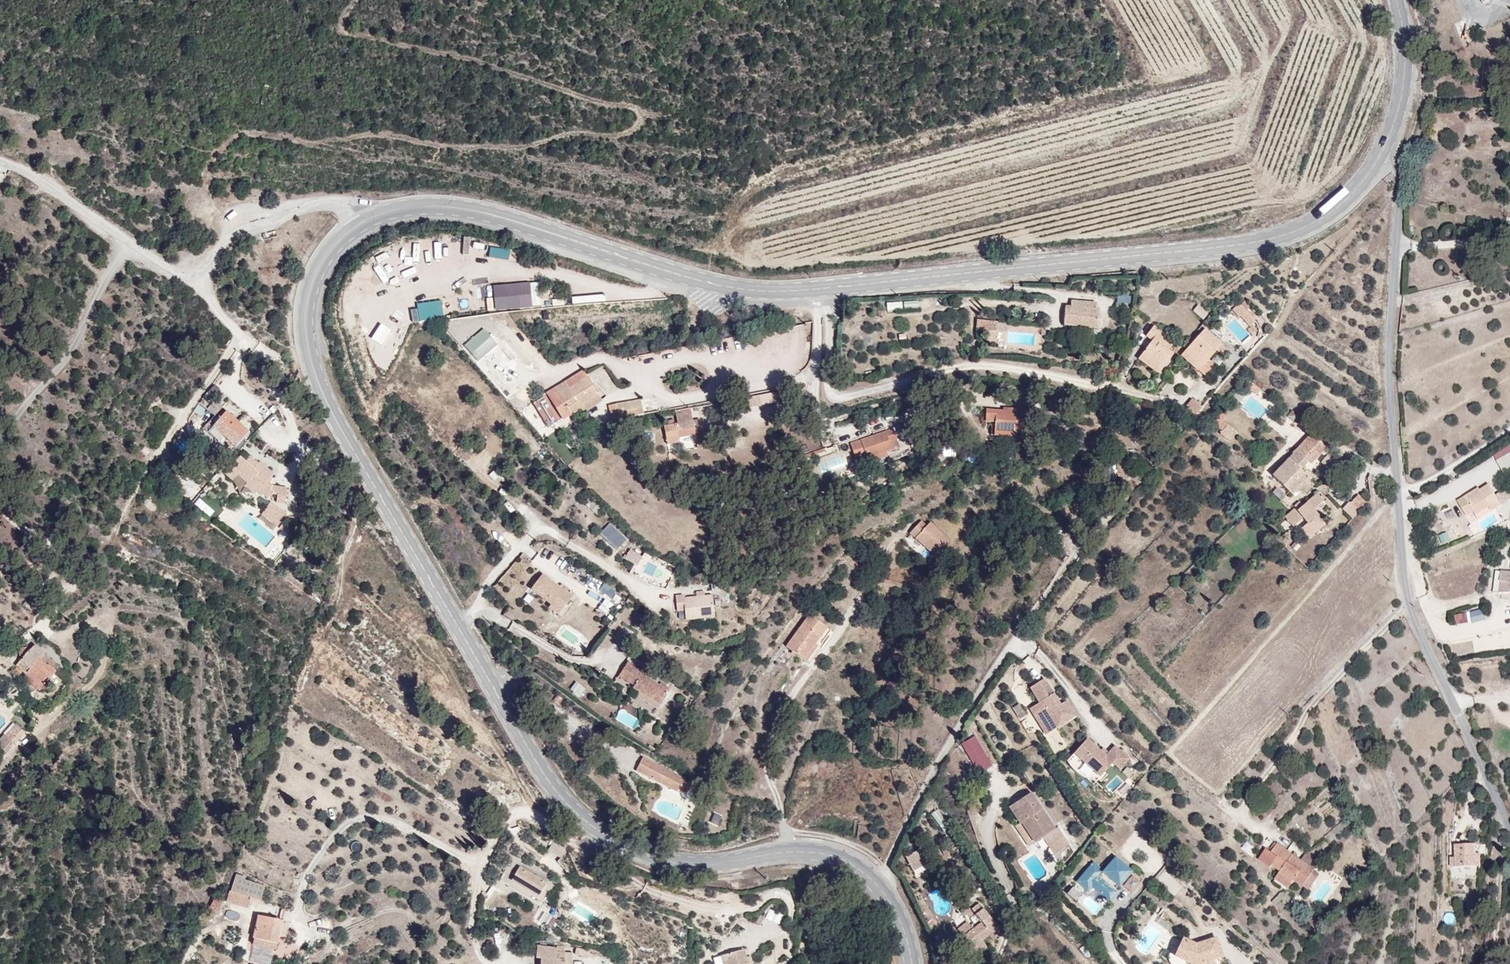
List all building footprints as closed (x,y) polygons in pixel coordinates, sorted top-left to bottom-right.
[(1440,227),(1443,240),(1453,238),(1450,225),(1440,227)] [(1431,228),(1422,232),(1426,242),(1435,239),(1431,228)] [(1435,262),(1436,272),(1445,270),(1444,261),(1435,262)] [(501,292),(501,304),(515,304),(515,292),(501,292)] [(919,309),(918,300),(902,301),(903,310),(919,309)] [(902,310),(901,301),(886,302),(887,311),(902,310)] [(1246,328),(1256,320),(1243,301),(1232,308),(1246,328)] [(1203,319),(1209,312),(1197,304),(1192,311),(1203,319)] [(1106,305),(1067,306),(1068,330),(1107,329),(1106,305)] [(504,334),(511,328),(502,317),(495,323),(504,334)] [(1239,342),(1249,336),(1236,317),(1226,324),(1239,342)] [(975,320),(975,330),(995,331),(995,320),(975,320)] [(1252,335),(1258,331),(1253,324),(1247,328),(1252,335)] [(1183,337),(1157,326),(1136,361),(1162,379),(1183,337)] [(483,328),(463,345),(477,361),(497,344),(483,328)] [(1238,346),(1211,329),(1184,355),(1209,377),(1238,346)] [(993,339),(993,330),(976,331),(976,339),(993,339)] [(1470,343),(1472,333),(1462,331),(1460,341),(1470,343)] [(486,368),(498,381),(507,374),(495,360),(486,368)] [(594,365),(549,395),(569,424),(612,397),(594,365)] [(772,394),(743,396),(744,407),(773,404),(772,394)] [(611,422),(658,411),(654,395),(607,405),(611,422)] [(1193,416),(1201,405),(1190,398),(1183,409),(1193,416)] [(1477,402),(1468,406),(1472,414),(1480,411),(1477,402)] [(703,410),(663,417),(674,453),(713,449),(703,410)] [(1036,410),(991,411),(992,440),(1038,439),(1036,410)] [(1219,432),(1229,422),(1219,413),(1209,424),(1219,432)] [(234,415),(222,427),(246,447),(254,432),(234,415)] [(1229,442),(1237,431),(1227,424),(1219,435),(1229,442)] [(905,457),(896,430),(846,446),(857,473),(905,457)] [(1426,444),(1430,437),(1421,433),(1417,440),(1426,444)] [(219,441),(230,450),(233,446),(222,437),(219,441)] [(1342,454),(1319,439),(1283,481),(1304,497),(1342,454)] [(1498,470),(1509,467),(1509,447),(1494,451),(1498,470)] [(252,454),(241,465),(264,496),(277,479),(252,454)] [(1490,481),(1454,502),(1469,523),(1503,508),(1490,481)] [(1305,541),(1326,524),(1313,509),(1325,499),(1318,490),(1285,518),(1305,541)] [(1341,510),(1352,518),(1366,502),(1355,493),(1341,510)] [(953,544),(921,520),(904,540),(936,564),(953,544)] [(1438,535),(1442,544),(1451,541),(1447,532),(1438,535)] [(635,566),(641,556),(628,549),(622,559),(635,566)] [(587,594),(540,564),(529,592),(572,621),(587,594)] [(1499,571),(1493,592),(1509,597),(1509,573),(1499,571)] [(716,593),(682,597),(683,616),(719,615),(716,593)] [(1484,610),(1454,613),(1455,623),(1485,621),(1484,610)] [(828,631),(806,618),(785,648),(805,664),(828,631)] [(597,663),(614,641),(603,632),(586,655),(597,663)] [(51,655),(29,677),(43,693),(63,667),(51,655)] [(682,692),(638,664),(623,685),(669,716),(682,692)] [(573,682),(569,693),(581,697),(585,686),(573,682)] [(1088,723),(1070,691),(1042,708),(1059,739),(1088,723)] [(1020,704),(1013,707),(1017,719),(1024,716),(1020,704)] [(1332,736),(1337,733),(1331,721),(1325,724),(1332,736)] [(26,733),(14,722),(0,737),(0,753),(5,758),(26,733)] [(960,744),(978,774),(993,765),(974,735),(960,744)] [(1135,766),(1104,736),(1084,761),(1115,790),(1135,766)] [(701,786),(648,757),(642,769),(695,797),(701,786)] [(1074,829),(1046,792),(1021,806),(1050,843),(1074,829)] [(717,826),(721,816),(713,813),(709,823),(717,826)] [(1248,855),(1257,849),(1249,840),(1241,846),(1248,855)] [(1329,870),(1281,840),(1267,856),(1316,892),(1329,870)] [(1468,842),(1441,844),(1448,870),(1470,869),(1468,842)] [(925,849),(906,858),(916,875),(934,865),(925,849)] [(1155,880),(1122,857),(1095,886),(1130,911),(1155,880)] [(560,886),(529,867),(521,881),(554,897),(560,886)] [(227,905),(249,910),(251,901),(261,903),(265,882),(233,876),(227,905)] [(209,910),(218,914),(222,903),(213,899),(209,910)] [(955,929),(977,956),(987,948),(982,941),(999,927),(979,902),(971,908),(975,914),(968,920),(955,929)] [(768,912),(765,919),(778,923),(781,916),(768,912)] [(1454,925),(1455,915),(1444,913),(1443,923),(1454,925)] [(309,926),(272,914),(267,916),(269,948),(292,952),(309,926)] [(785,918),(781,925),(789,930),(793,923),(785,918)] [(1193,937),(1192,960),(1199,963),(1234,963),(1235,953),(1193,937)] [(550,950),(551,963),(578,963),(576,956),(550,950)] [(729,958),(733,963),(761,963),(755,953),(729,958)]
